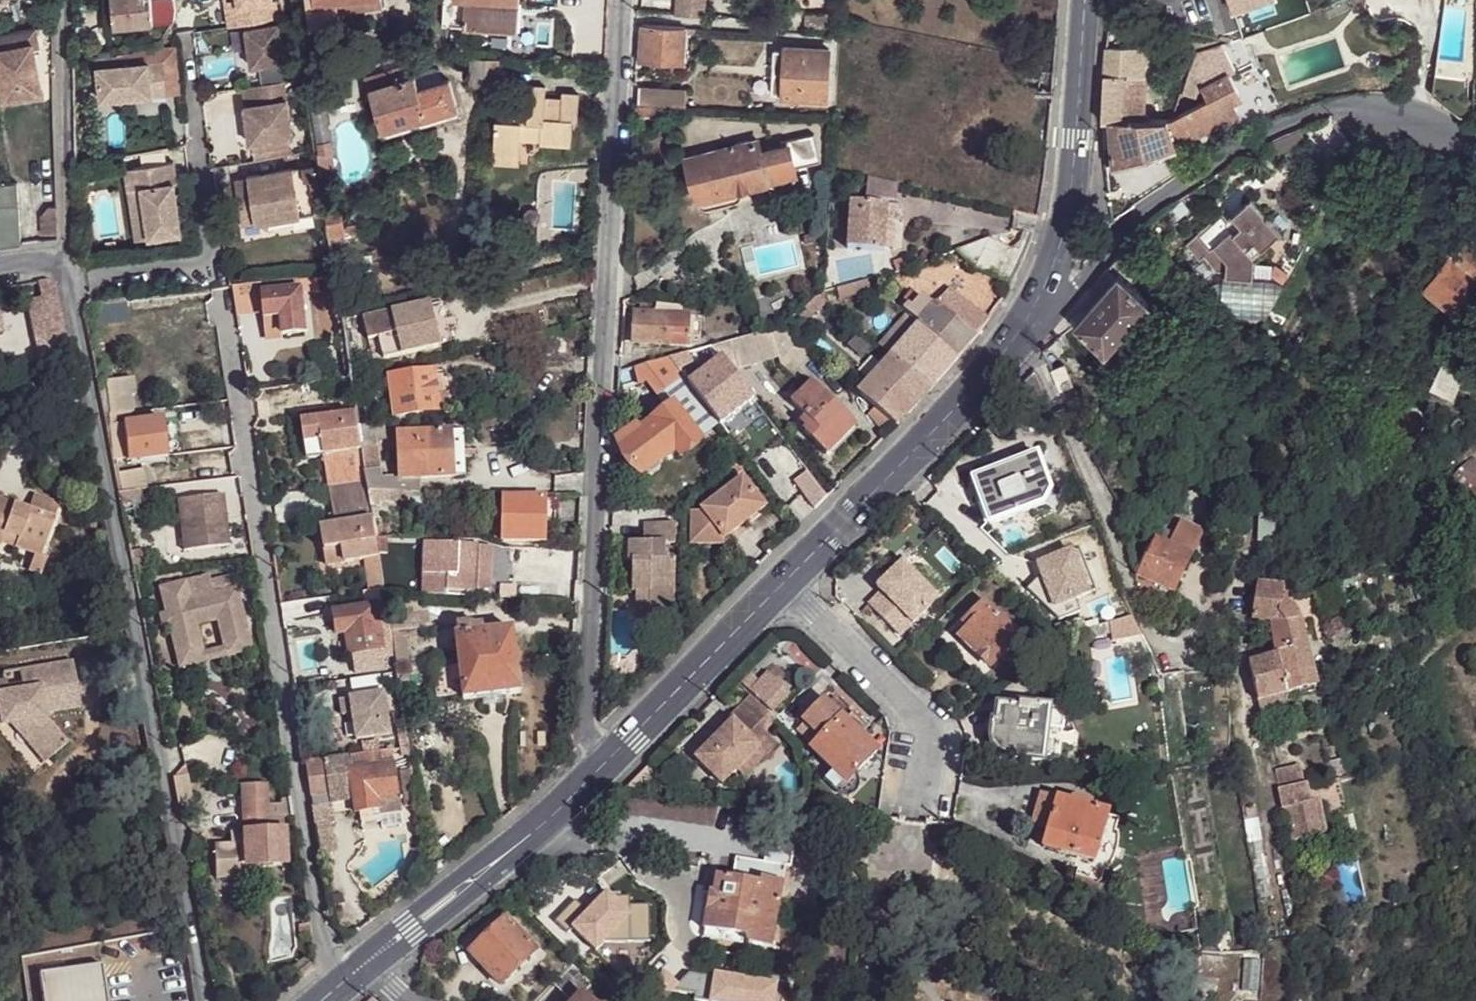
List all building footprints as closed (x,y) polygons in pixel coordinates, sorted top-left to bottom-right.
[(150,0),(110,0),(114,26),(153,22),(150,0)] [(175,7),(174,0),(150,0),(153,22),(173,20),(175,7)] [(229,6),(232,23),(279,15),(277,0),(238,0),(238,5),(229,6)] [(380,0),(353,0),(314,4),(314,0),(306,0),(307,13),(339,9),(381,5),(380,0)] [(465,26),(466,0),(446,0),(444,25),(465,26)] [(465,26),(519,29),(520,0),(466,0),(465,26)] [(707,16),(707,0),(677,0),(676,14),(707,16)] [(1231,10),(1261,0),(1228,0),(1231,10)] [(341,25),(339,9),(307,13),(309,28),(341,25)] [(807,27),(829,29),(830,14),(808,13),(807,27)] [(287,59),(280,20),(247,26),(253,64),(287,59)] [(697,37),(698,27),(642,25),(640,60),(682,63),(684,36),(697,37)] [(33,82),(29,62),(34,61),(30,42),(25,43),(22,30),(0,34),(0,89),(33,82)] [(783,51),(781,93),(781,97),(826,99),(828,71),(829,50),(824,49),(783,46),(783,51)] [(1106,48),(1103,76),(1143,77),(1142,47),(1106,48)] [(1171,120),(1168,120),(1176,148),(1240,114),(1235,104),(1242,99),(1229,75),(1215,48),(1193,54),(1189,67),(1197,81),(1200,82),(1199,85),(1207,100),(1172,118),(1171,120)] [(771,92),(781,93),(783,51),(773,50),(771,92)] [(499,60),(498,75),(507,75),(508,60),(498,60),(499,60)] [(135,100),(152,96),(168,94),(163,62),(102,72),(107,105),(135,100)] [(410,63),(400,65),(404,77),(414,75),(410,63)] [(404,77),(400,65),(366,76),(381,129),(424,116),(427,115),(418,87),(415,74),(414,75),(404,77)] [(1103,76),(1103,121),(1110,121),(1143,120),(1143,77),(1103,76)] [(449,78),(418,87),(427,115),(424,116),(426,123),(459,112),(449,78)] [(1185,78),(1180,92),(1195,99),(1199,85),(1200,82),(1197,81),(1185,78)] [(286,79),(243,87),(247,105),(246,105),(253,143),(296,136),(286,79)] [(0,89),(0,101),(35,94),(33,82),(0,89)] [(541,139),(541,143),(571,145),(573,120),(578,120),(580,92),(563,91),(562,98),(546,96),(546,86),(530,85),(529,100),(529,106),(523,106),(523,100),(503,99),(501,119),(496,119),(494,154),(520,155),(521,139),(541,139)] [(637,104),(668,106),(669,88),(638,87),(637,104)] [(668,106),(686,107),(687,89),(669,88),(668,106)] [(155,111),(152,96),(135,100),(138,115),(155,111)] [(319,140),(330,138),(325,103),(313,105),(319,140)] [(645,107),(645,116),(644,117),(665,117),(665,108),(645,107)] [(383,135),(426,123),(424,116),(381,129),(383,135)] [(1143,120),(1110,121),(1111,146),(1113,164),(1113,166),(1176,148),(1168,120),(1143,120)] [(1103,121),(1104,146),(1111,146),(1110,121),(1103,121)] [(1309,125),(1282,135),(1283,149),(1311,144),(1309,125)] [(685,158),(695,198),(700,201),(740,191),(746,189),(770,183),(779,188),(790,185),(796,176),(794,166),(819,160),(813,133),(787,139),(788,145),(765,150),(766,155),(762,156),(757,139),(733,146),(733,144),(731,145),(732,147),(685,158)] [(332,148),(330,138),(319,140),(320,150),(332,148)] [(540,156),(541,143),(541,139),(521,139),(520,155),(540,156)] [(336,170),(332,148),(320,150),(324,172),(336,170)] [(520,163),(520,155),(494,154),(494,161),(520,163)] [(141,186),(148,235),(179,231),(173,178),(175,178),(172,161),(124,168),(127,188),(141,186)] [(298,216),(325,212),(325,206),(318,164),(291,169),(298,216)] [(254,224),(298,216),(291,169),(246,176),(254,224)] [(254,224),(246,176),(233,178),(241,227),(254,224)] [(897,202),(899,185),(868,178),(864,199),(897,202)] [(21,244),(18,184),(0,185),(0,247),(21,244)] [(133,237),(148,235),(141,186),(127,188),(133,237)] [(1222,215),(1187,248),(1199,261),(1204,258),(1216,273),(1226,274),(1226,279),(1252,280),(1253,264),(1253,259),(1281,235),(1252,201),(1228,222),(1222,215)] [(325,212),(330,237),(355,232),(354,222),(343,224),(340,203),(325,206),(325,212)] [(896,222),(897,206),(852,203),(848,249),(885,252),(885,250),(887,222),(896,222)] [(57,239),(56,206),(45,206),(43,210),(39,216),(40,233),(49,234),(50,240),(57,239)] [(905,207),(897,206),(896,222),(903,223),(905,207)] [(894,250),(896,222),(887,222),(885,250),(894,250)] [(1467,222),(1465,234),(1475,236),(1475,223),(1467,222)] [(989,239),(975,267),(998,278),(1008,287),(1022,261),(1032,235),(1022,233),(1020,240),(1020,241),(1011,248),(989,239)] [(1455,236),(1443,252),(1450,258),(1425,291),(1453,310),(1475,284),(1475,249),(1464,240),(1462,242),(1455,236)] [(1252,280),(1226,279),(1217,278),(1208,284),(1207,296),(1231,318),(1265,317),(1283,282),(1269,282),(1270,265),(1253,264),(1252,280)] [(1107,265),(1105,269),(1117,278),(1119,276),(1107,265)] [(1105,269),(1093,285),(1103,294),(1117,278),(1105,269)] [(1117,278),(1103,294),(1075,326),(1111,356),(1119,364),(1162,314),(1119,276),(1117,278)] [(281,334),(303,333),(298,278),(261,282),(262,292),(264,313),(264,318),(279,317),(281,334)] [(865,280),(844,285),(847,295),(874,287),(865,280)] [(47,281),(38,282),(48,338),(54,337),(65,335),(55,287),(52,282),(47,281)] [(920,325),(959,358),(976,337),(988,320),(942,281),(926,300),(919,294),(916,294),(902,283),(889,298),(920,325)] [(232,286),(233,295),(262,292),(261,282),(232,286)] [(824,300),(825,291),(797,314),(804,323),(826,302),(824,300)] [(262,292),(233,295),(236,315),(264,313),(262,292)] [(431,301),(363,318),(369,340),(379,338),(385,359),(442,345),(431,301)] [(635,311),(633,342),(687,346),(689,315),(635,311)] [(279,317),(264,318),(266,339),(281,338),(281,334),(279,317)] [(930,390),(959,358),(920,325),(891,357),(930,390)] [(814,356),(780,328),(727,342),(712,346),(720,357),(731,371),(780,357),(781,364),(796,377),(814,356)] [(1462,361),(1445,352),(1428,389),(1451,400),(1457,385),(1453,383),(1462,361)] [(671,357),(678,367),(690,363),(688,353),(671,357)] [(859,369),(871,379),(883,365),(872,354),(859,369)] [(658,395),(684,375),(678,367),(671,357),(635,367),(640,383),(648,381),(658,395)] [(721,423),(752,399),(731,371),(720,357),(689,381),(721,423)] [(897,425),(930,390),(891,357),(883,365),(871,379),(859,393),(876,408),(887,417),(897,425)] [(1466,362),(1462,361),(1453,383),(1457,385),(1466,362)] [(1033,367),(1020,383),(1025,397),(1045,392),(1034,368),(1033,367)] [(1053,373),(1061,391),(1073,386),(1065,367),(1053,373)] [(447,369),(435,371),(439,398),(450,397),(447,369)] [(439,398),(435,371),(435,370),(390,376),(396,416),(441,410),(439,398)] [(701,439),(721,424),(721,423),(689,381),(684,375),(658,395),(667,407),(672,403),(701,439)] [(106,415),(121,413),(126,412),(120,377),(99,381),(106,415)] [(830,457),(859,427),(813,382),(792,404),(813,425),(805,433),(830,457)] [(357,413),(359,426),(364,426),(368,425),(367,391),(354,392),(357,413)] [(636,425),(616,442),(642,476),(645,474),(652,476),(660,470),(661,463),(677,451),(680,455),(701,439),(672,403),(667,407),(651,420),(652,421),(641,431),(636,425)] [(310,420),(333,417),(332,407),(309,410),(310,420)] [(881,425),(887,417),(876,408),(870,416),(881,425)] [(299,411),(300,422),(310,420),(309,410),(299,411)] [(100,417),(105,446),(123,443),(121,423),(121,413),(106,415),(100,417)] [(331,486),(368,482),(366,470),(359,426),(357,413),(342,415),(347,452),(322,455),(326,486),(331,486)] [(320,441),(322,455),(347,452),(342,415),(333,417),(310,420),(300,422),(303,443),(320,441)] [(162,418),(121,423),(123,443),(125,460),(165,456),(162,418)] [(452,431),(455,477),(466,476),(464,430),(452,431)] [(409,493),(417,492),(416,478),(455,477),(452,431),(399,434),(401,476),(382,477),(380,469),(366,470),(368,482),(370,492),(384,492),(409,493)] [(306,458),(322,455),(320,441),(303,443),(306,458)] [(987,521),(988,524),(1040,505),(1043,502),(1048,495),(1049,493),(1049,487),(1038,457),(1036,455),(1032,455),(971,478),(980,502),(977,503),(984,522),(987,521)] [(1474,463),(1450,487),(1471,510),(1475,506),(1475,465),(1474,463)] [(115,493),(138,488),(134,469),(111,474),(115,493)] [(1104,481),(1107,486),(1124,478),(1121,473),(1104,481)] [(733,545),(734,539),(729,534),(769,502),(751,478),(709,512),(701,512),(701,545),(733,545)] [(366,558),(379,555),(378,548),(377,539),(372,511),(372,504),(370,492),(368,482),(331,486),(339,525),(320,528),(326,565),(366,558)] [(115,493),(118,507),(141,502),(138,488),(115,493)] [(409,501),(409,493),(384,492),(370,492),(372,504),(372,511),(382,509),(381,501),(409,501)] [(38,558),(57,504),(32,494),(27,510),(0,501),(0,539),(1,535),(14,540),(11,548),(31,555),(38,558)] [(177,499),(183,550),(228,546),(222,495),(177,499)] [(546,499),(546,497),(505,496),(503,540),(544,541),(545,525),(556,525),(557,499),(546,499)] [(729,534),(734,539),(774,508),(769,502),(729,534)] [(1282,517),(1262,517),(1261,541),(1282,541),(1282,517)] [(1168,545),(1153,538),(1135,574),(1174,592),(1202,533),(1179,522),(1168,545)] [(676,611),(684,611),(684,563),(674,562),(674,546),(683,546),(683,525),(652,525),(652,545),(637,545),(637,564),(641,563),(641,595),(644,595),(643,619),(675,619),(676,611)] [(1135,574),(1153,538),(1149,532),(1127,541),(1134,574),(1135,574)] [(11,548),(14,540),(1,535),(0,539),(0,545),(11,548)] [(1310,540),(1296,538),(1293,552),(1307,554),(1310,540)] [(458,543),(427,542),(424,596),(474,599),(477,599),(477,591),(486,591),(488,546),(479,546),(479,544),(458,543)] [(1077,550),(1038,567),(1042,577),(1036,581),(1026,590),(1058,621),(1079,613),(1074,600),(1094,593),(1077,550)] [(43,559),(38,558),(31,555),(26,572),(37,576),(43,559)] [(371,590),(384,587),(379,555),(366,558),(371,590)] [(881,592),(868,604),(900,637),(938,599),(902,563),(877,587),(881,592)] [(1042,577),(1038,567),(1031,570),(1036,581),(1042,577)] [(222,646),(224,655),(251,649),(235,587),(232,588),(228,575),(209,580),(211,592),(189,598),(184,580),(158,586),(164,612),(168,626),(174,652),(199,646),(194,624),(215,619),(222,646)] [(376,605),(387,603),(385,594),(384,587),(371,590),(373,605),(376,605)] [(501,587),(500,600),(516,601),(516,587),(501,587)] [(1286,604),(1286,596),(1287,588),(1259,587),(1254,623),(1274,626),(1278,660),(1288,697),(1299,695),(1318,691),(1304,626),(1303,620),(1302,615),(1300,611),(1298,609),(1295,606),(1291,605),(1286,604)] [(1349,609),(1339,589),(1305,598),(1286,596),(1286,604),(1291,605),(1295,606),(1298,609),(1300,611),(1302,615),(1303,620),(1304,626),(1349,609)] [(424,596),(385,594),(387,603),(391,632),(405,630),(428,626),(427,610),(423,611),(424,596)] [(382,641),(392,639),(391,632),(387,603),(376,605),(382,641)] [(1019,638),(983,603),(964,623),(968,627),(958,636),(991,667),(1019,638)] [(382,641),(376,605),(373,605),(332,611),(336,635),(346,634),(349,656),(352,655),(355,675),(386,670),(384,656),(382,641)] [(162,628),(168,626),(164,612),(159,613),(162,628)] [(1135,618),(1109,625),(1111,635),(1113,639),(1142,631),(1135,618)] [(178,667),(224,655),(222,646),(215,619),(194,624),(199,646),(174,652),(178,667)] [(459,622),(460,632),(486,630),(486,623),(479,624),(470,621),(459,622)] [(1109,625),(1086,631),(1088,641),(1111,635),(1109,625)] [(486,630),(460,632),(458,632),(460,658),(463,692),(464,697),(522,692),(516,627),(486,630)] [(395,654),(397,664),(410,661),(405,630),(391,632),(392,639),(395,654)] [(340,657),(349,656),(346,634),(336,635),(340,657)] [(384,656),(395,654),(392,639),(382,641),(384,656)] [(1065,640),(1053,645),(1056,653),(1069,649),(1065,640)] [(460,658),(434,660),(437,694),(463,692),(460,658)] [(1288,697),(1278,660),(1251,665),(1260,703),(1288,697)] [(71,663),(17,671),(21,690),(6,693),(4,681),(0,682),(0,725),(10,724),(17,723),(47,760),(65,745),(45,720),(43,714),(78,709),(71,663)] [(748,675),(740,684),(752,697),(770,714),(787,696),(777,686),(785,678),(775,668),(767,675),(766,674),(757,683),(748,675)] [(1111,670),(1110,705),(1133,705),(1133,670),(1111,670)] [(358,739),(392,733),(386,692),(342,699),(344,714),(354,713),(358,739)] [(770,714),(752,697),(734,715),(737,718),(697,757),(724,785),(738,770),(772,737),(766,732),(777,721),(770,714)] [(1288,697),(1260,703),(1260,714),(1281,709),(1283,708),(1288,704),(1288,697)] [(846,782),(857,772),(877,751),(863,737),(867,733),(864,729),(867,725),(852,711),(844,720),(841,716),(839,717),(822,701),(803,721),(805,723),(813,731),(821,737),(810,748),(834,772),(846,782)] [(1047,727),(1050,708),(1019,704),(1018,708),(997,705),(995,720),(992,720),(990,738),(992,747),(997,754),(1006,757),(1043,762),(1047,727)] [(1065,709),(1050,708),(1047,727),(1063,729),(1065,709)] [(47,760),(17,723),(10,724),(42,764),(47,760)] [(1060,757),(1063,729),(1047,727),(1043,762),(1051,763),(1060,757)] [(778,744),(772,737),(738,770),(745,777),(778,744)] [(305,762),(310,796),(328,792),(329,803),(353,799),(355,812),(360,811),(362,823),(379,821),(378,814),(403,810),(396,761),(393,762),(392,750),(305,762)] [(1292,766),(1278,769),(1282,792),(1297,789),(1292,766)] [(860,779),(857,772),(846,782),(834,772),(825,780),(841,795),(850,797),(856,794),(861,785),(860,779)] [(192,808),(186,776),(171,778),(178,811),(192,808)] [(267,783),(241,784),(243,842),(213,844),(215,876),(245,875),(245,864),(284,862),(283,828),(267,828),(267,783)] [(1281,793),(1284,813),(1289,813),(1296,846),(1326,840),(1320,805),(1304,808),(1300,789),(1297,789),(1282,792),(1281,793)] [(1040,794),(1033,824),(1048,829),(1052,816),(1041,813),(1046,796),(1040,794)] [(1046,796),(1041,813),(1052,816),(1056,799),(1046,796)] [(280,818),(292,817),(290,798),(282,799),(283,804),(278,805),(280,818)] [(1056,799),(1052,816),(1048,829),(1043,848),(1080,859),(1095,864),(1109,816),(1109,813),(1089,808),(1070,803),(1056,799)] [(1119,818),(1109,816),(1095,864),(1091,880),(1100,882),(1105,870),(1107,871),(1114,860),(1118,846),(1118,832),(1115,831),(1119,818)] [(315,826),(319,855),(332,853),(328,824),(315,826)] [(747,942),(750,945),(771,949),(787,866),(792,866),(795,849),(768,845),(765,862),(737,857),(734,879),(718,875),(715,893),(711,892),(705,928),(746,937),(747,942)] [(1091,880),(1095,864),(1080,859),(1076,875),(1091,880)] [(697,931),(703,935),(704,932),(700,932),(697,928),(696,922),(699,916),(699,912),(697,914),(693,919),(693,926),(697,931)] [(500,985),(537,951),(505,918),(469,952),(500,985)] [(300,938),(311,936),(309,925),(298,927),(300,938)] [(703,936),(750,945),(747,942),(746,937),(705,928),(704,930),(704,932),(703,935),(703,936)] [(303,979),(316,968),(307,957),(294,968),(303,979)] [(552,983),(571,1000),(590,1000),(583,994),(593,983),(572,962),(552,983)] [(36,975),(40,1000),(104,1000),(98,966),(36,975)]
